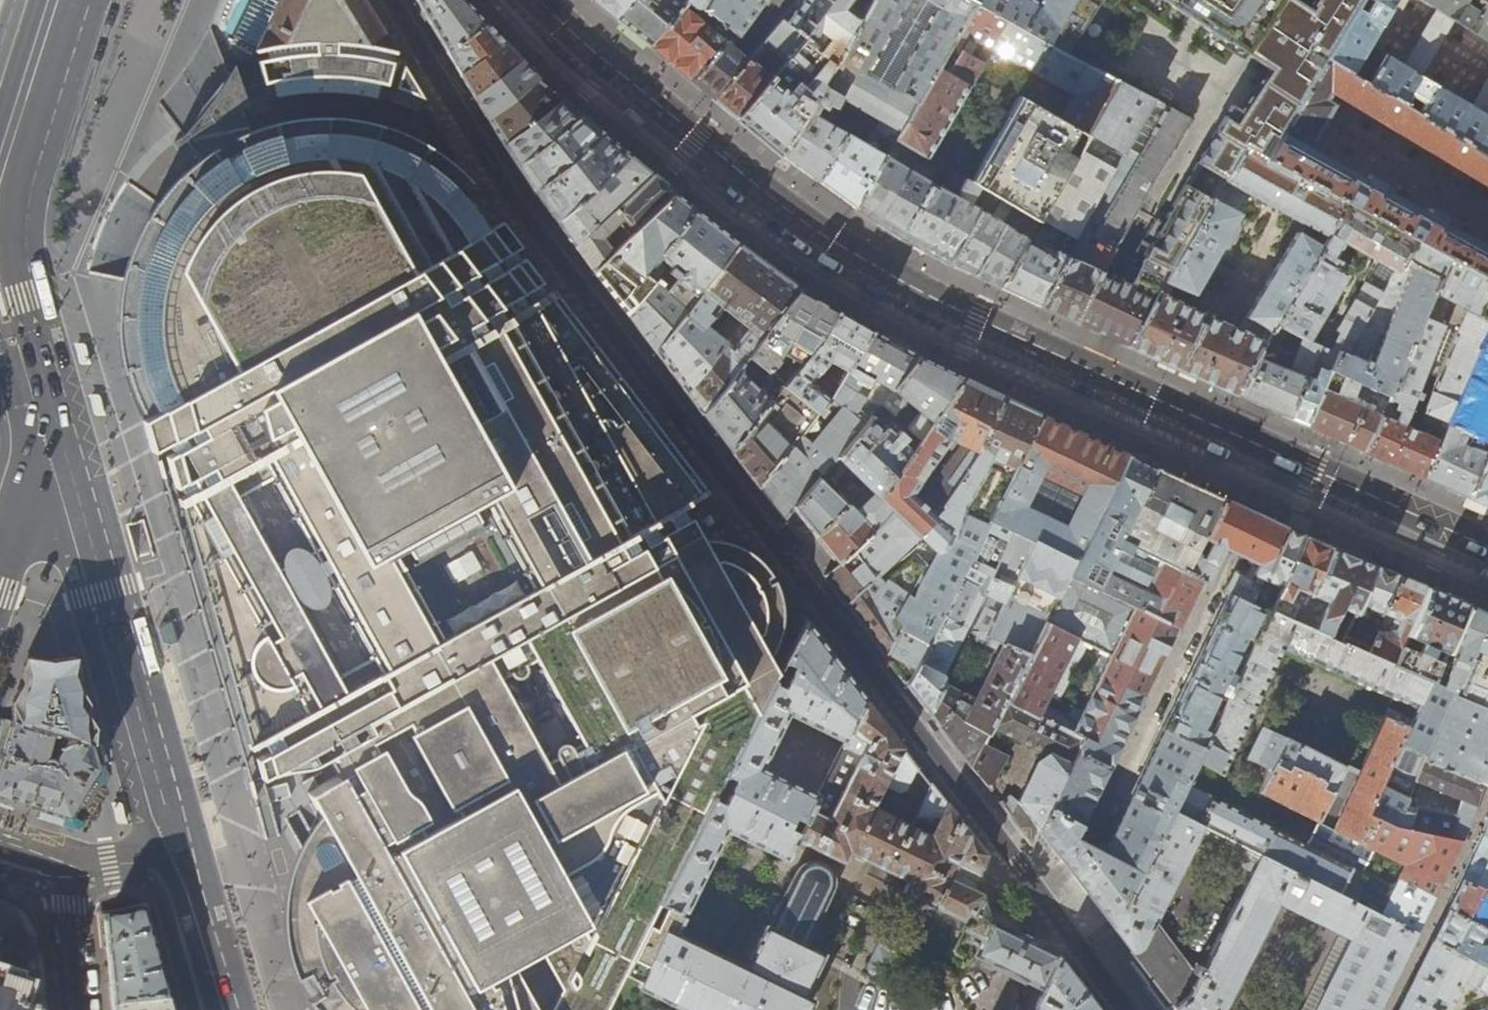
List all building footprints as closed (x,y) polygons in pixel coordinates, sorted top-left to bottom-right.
[(228,38),(256,50),(280,0),(248,0),(228,38)] [(267,48),(281,46),(296,43),(310,42),(325,42),(344,43),(362,44),(380,47),(394,50),(402,52),(380,17),(369,0),(280,0),(256,50),(267,48)] [(447,52),(487,23),(466,0),(416,0),(431,26),(447,52)] [(619,22),(625,26),(648,45),(683,6),(687,2),(688,0),(593,0),(619,22)] [(687,2),(696,10),(698,11),(701,10),(705,8),(696,0),(688,0),(687,2)] [(705,8),(712,14),(739,36),(766,0),(696,0),(705,8)] [(974,4),(965,0),(872,0),(834,65),(781,156),(813,179),(816,181),(854,209),(888,152),(894,141),(974,4)] [(794,12),(792,11),(789,12),(781,21),(782,22),(804,40),(834,65),(872,0),(803,0),(794,12)] [(974,4),(1047,44),(1073,0),(965,0),(974,4)] [(1047,44),(1066,55),(1099,0),(1073,0),(1047,44)] [(1250,58),(1286,0),(1160,0),(1250,58)] [(1291,0),(1286,0),(1250,58),(1266,68),(1240,112),(1229,106),(1199,158),(1228,174),(1243,150),(1265,162),(1356,4),(1359,0),(1314,0),(1307,10),(1291,0)] [(1356,4),(1265,162),(1297,179),(1302,182),(1348,207),(1413,242),(1445,260),(1487,283),(1487,250),(1454,232),(1403,203),(1368,184),(1346,171),(1323,159),(1307,150),(1297,145),(1302,136),(1311,141),(1313,138),(1331,107),(1322,101),(1327,92),(1380,124),(1487,188),(1487,120),(1485,117),(1487,112),(1487,77),(1487,79),(1470,108),(1424,81),(1418,77),(1434,48),(1451,20),(1458,25),(1487,44),(1487,7),(1480,2),(1475,11),(1463,4),(1466,0),(1418,0),(1435,10),(1419,39),(1402,68),(1367,47),(1381,23),(1394,0),(1367,0),(1370,2),(1363,14),(1358,11),(1361,7),(1356,4)] [(1066,55),(1047,44),(974,4),(894,141),(905,147),(917,154),(877,224),(898,237),(910,244),(926,252),(965,179),(955,173),(945,191),(933,184),(943,166),(928,158),(990,50),(1074,94),(1059,120),(1017,97),(969,182),(968,183),(989,195),(990,194),(1013,208),(1035,222),(1117,82),(1066,55)] [(704,24),(683,6),(648,45),(673,66),(704,92),(715,100),(748,61),(738,52),(737,51),(731,46),(739,36),(712,14),(704,24)] [(737,119),(804,40),(782,22),(748,61),(715,100),(719,104),(737,119)] [(460,74),(504,41),(487,23),(447,52),(453,62),(460,74)] [(466,195),(476,187),(470,179),(461,170),(449,160),(431,147),(417,140),(401,133),(385,127),(376,124),(361,120),(347,118),(333,117),(323,117),(306,118),(293,119),(279,121),(270,123),(255,128),(249,130),(241,109),(247,106),(245,102),(232,65),(227,73),(208,29),(207,33),(196,53),(184,70),(171,89),(159,102),(157,105),(180,135),(172,144),(175,147),(184,141),(198,160),(195,163),(183,173),(177,180),(169,189),(160,200),(151,214),(146,222),(144,226),(138,237),(133,249),(129,263),(127,273),(123,290),(121,307),(120,323),(121,345),(123,361),(126,373),(130,382),(133,381),(137,394),(143,407),(149,420),(143,423),(147,432),(152,452),(157,450),(160,462),(157,463),(163,481),(246,776),(244,777),(249,795),(251,794),(257,812),(265,846),(279,843),(269,808),(262,782),(276,775),(282,772),(285,771),(298,770),(309,767),(314,765),(328,758),(339,777),(307,795),(324,825),(321,826),(312,834),(306,841),(300,852),(296,861),(293,870),(291,879),(289,888),(287,898),(287,907),(287,915),(287,923),(287,930),(289,938),(290,946),(292,955),(295,964),(297,970),(300,977),(307,974),(308,979),(312,985),(316,991),(319,995),(312,999),(316,1005),(320,1009),(604,1009),(605,1009),(625,971),(660,902),(714,797),(727,773),(777,676),(767,658),(772,651),(775,645),(778,639),(781,632),(783,625),(784,619),(784,611),(784,605),(783,596),(779,585),(777,579),(770,582),(768,577),(774,573),(770,568),(764,562),(757,556),(752,552),(745,549),(739,546),(730,543),(721,542),(712,542),(704,543),(685,507),(699,499),(706,495),(709,493),(707,490),(704,491),(694,497),(684,479),(690,476),(687,472),(668,447),(647,420),(629,396),(567,314),(562,316),(559,312),(549,292),(543,283),(519,249),(522,247),(507,227),(503,221),(499,224),(490,229),(480,214),(472,203),(466,195)] [(781,156),(834,65),(804,40),(737,119),(775,151),(781,156)] [(521,60),(504,41),(460,74),(466,83),(473,96),(521,60)] [(362,44),(344,43),(325,42),(310,42),(296,43),(281,46),(267,48),(256,50),(257,55),(261,54),(266,53),(269,53),(270,59),(265,60),(259,62),(267,88),(274,86),(288,82),(304,80),(318,79),(328,79),(339,80),(355,81),(370,84),(383,87),(392,89),(394,79),(398,63),(394,62),(396,56),(400,57),(402,52),(394,50),(380,47),(362,44)] [(538,78),(521,60),(473,96),(479,104),(486,117),(538,78)] [(427,100),(407,66),(404,65),(400,81),(398,90),(403,91),(411,94),(419,97),(427,100)] [(562,99),(538,78),(486,117),(495,131),(503,144),(562,99)] [(309,92),(320,91),(332,92),(346,92),(361,95),(374,97),(380,98),(383,87),(370,84),(355,81),(339,80),(328,79),(318,79),(304,80),(288,82),(274,86),(277,97),(285,95),(296,93),(309,92)] [(392,89),(398,90),(400,81),(394,79),(392,89)] [(1037,306),(1153,103),(1117,82),(1035,222),(999,288),(1007,292),(1026,300),(1037,306)] [(582,115),(562,99),(503,144),(511,155),(516,163),(518,166),(582,115)] [(1138,203),(1185,122),(1185,121),(1153,103),(1037,306),(1052,312),(1074,322),(1101,271),(1138,203)] [(592,124),(582,115),(518,166),(525,178),(533,190),(605,134),(592,124)] [(609,137),(605,134),(533,190),(544,204),(558,223),(630,155),(609,137)] [(905,147),(894,141),(888,152),(894,155),(891,160),(895,163),(905,147)] [(894,155),(888,152),(854,209),(867,218),(877,224),(917,154),(905,147),(895,163),(891,160),(894,155)] [(1190,237),(1197,242),(1194,246),(1187,242),(1153,299),(1126,345),(1144,353),(1204,379),(1234,393),(1275,326),(1348,207),(1302,182),(1299,188),(1293,185),(1297,179),(1265,162),(1243,150),(1228,174),(1217,193),(1190,237)] [(639,163),(630,155),(558,223),(566,234),(575,245),(652,174),(639,163)] [(1228,174),(1199,158),(1187,178),(1217,193),(1228,174)] [(662,182),(652,174),(575,245),(585,258),(594,270),(675,193),(662,182)] [(1217,193),(1187,178),(1161,223),(1153,219),(1118,280),(1153,299),(1187,242),(1190,237),(1217,193)] [(969,182),(965,179),(926,252),(948,264),(989,195),(968,183),(969,182)] [(683,200),(675,193),(594,270),(611,293),(628,315),(665,263),(655,255),(698,212),(683,200)] [(990,194),(989,195),(948,264),(967,273),(973,276),(1013,208),(990,194)] [(1275,326),(1319,349),(1288,417),(1298,422),(1304,424),(1337,354),(1346,357),(1413,242),(1348,207),(1275,326)] [(999,288),(1035,222),(1013,208),(973,276),(994,285),(999,288)] [(702,216),(698,212),(655,255),(665,263),(628,315),(642,334),(656,352),(740,245),(702,216)] [(1364,451),(1445,260),(1413,242),(1346,357),(1337,354),(1304,424),(1329,436),(1364,451)] [(703,414),(749,356),(802,290),(740,245),(656,352),(678,381),(703,414)] [(1424,477),(1446,425),(1487,327),(1487,283),(1445,260),(1364,451),(1392,463),(1424,477)] [(1110,276),(1101,271),(1074,322),(1099,333),(1126,345),(1153,299),(1118,280),(1110,276)] [(809,294),(802,290),(749,356),(768,372),(783,352),(802,364),(817,346),(818,346),(837,310),(809,294)] [(844,314),(837,310),(818,346),(817,346),(802,364),(784,385),(818,414),(829,399),(832,400),(872,330),(844,314)] [(1288,417),(1319,349),(1275,326),(1234,393),(1255,403),(1260,405),(1288,417)] [(1446,425),(1487,444),(1487,327),(1446,425)] [(880,403),(919,357),(879,334),(872,330),(832,400),(829,399),(818,414),(759,488),(760,489),(761,489),(771,502),(783,520),(794,507),(819,477),(823,472),(880,403)] [(784,385),(768,372),(749,356),(703,414),(714,429),(716,431),(731,451),(784,385)] [(919,357),(880,403),(923,441),(964,378),(942,367),(939,366),(919,357)] [(920,535),(977,451),(1004,396),(982,386),(964,378),(923,441),(914,453),(893,479),(878,494),(868,485),(868,486),(861,492),(816,534),(825,546),(840,563),(825,575),(835,588),(847,604),(872,581),(920,535)] [(759,488),(818,414),(784,385),(731,451),(744,468),(759,488)] [(1023,405),(1004,396),(977,451),(920,535),(928,542),(878,588),(872,581),(847,604),(873,638),(908,684),(966,567),(1042,414),(1023,405)] [(914,453),(923,441),(880,403),(823,472),(833,482),(848,466),(868,486),(868,485),(878,494),(893,479),(914,453)] [(1061,423),(1042,414),(966,567),(1010,586),(987,636),(997,640),(1003,643),(1028,654),(1068,574),(1129,454),(1061,423)] [(1466,496),(1467,496),(1487,451),(1487,444),(1446,425),(1424,477),(1444,487),(1466,496)] [(1467,496),(1487,506),(1487,451),(1467,496)] [(1144,461),(1129,454),(1068,574),(1176,627),(1191,597),(1199,579),(1184,572),(1221,497),(1144,461)] [(816,534),(861,492),(850,480),(835,494),(819,477),(794,507),(795,508),(805,521),(816,534)] [(1247,509),(1221,497),(1184,572),(1199,579),(1204,581),(1221,545),(1229,549),(1257,562),(1250,564),(1244,576),(1233,570),(1228,580),(1223,591),(1227,594),(1210,630),(1177,698),(1162,729),(1201,746),(1269,609),(1275,597),(1257,589),(1262,578),(1285,527),(1264,517),(1247,509)] [(1280,587),(1304,536),(1285,527),(1262,578),(1280,587)] [(1308,538),(1304,536),(1280,587),(1275,597),(1269,609),(1296,621),(1310,593),(1332,547),(1308,538)] [(1366,562),(1358,558),(1355,557),(1332,547),(1310,593),(1296,621),(1326,634),(1339,605),(1347,608),(1354,612),(1375,565),(1366,562)] [(1399,575),(1375,565),(1354,612),(1342,640),(1341,642),(1391,664),(1426,587),(1399,575)] [(994,647),(997,640),(987,636),(1010,586),(966,567),(908,684),(937,722),(971,767),(983,744),(992,726),(1005,699),(1028,654),(1003,643),(975,698),(945,682),(942,674),(982,592),(990,595),(973,630),(973,638),(994,647)] [(1446,595),(1426,587),(1391,664),(1428,680),(1431,681),(1467,604),(1446,595)] [(1483,611),(1467,604),(1431,681),(1428,680),(1415,707),(1410,718),(1380,782),(1408,795),(1415,779),(1424,757),(1487,612),(1483,611)] [(1326,634),(1296,621),(1269,609),(1201,746),(1171,809),(1260,854),(1415,932),(1433,895),(1460,841),(1397,827),(1365,814),(1380,782),(1410,718),(1387,708),(1358,770),(1261,726),(1244,758),(1247,760),(1240,773),(1253,780),(1249,787),(1317,822),(1308,840),(1303,838),(1301,842),(1211,798),(1223,773),(1221,772),(1280,647),(1322,666),(1415,707),(1428,680),(1391,664),(1341,642),(1342,640),(1334,637),(1326,634)] [(1487,612),(1424,757),(1482,781),(1487,765),(1487,613),(1487,612)] [(794,839),(818,793),(763,765),(789,712),(846,739),(866,699),(839,663),(806,620),(785,660),(794,664),(789,675),(780,671),(777,676),(727,773),(737,779),(725,802),(714,797),(660,902),(684,914),(729,828),(758,843),(788,858),(797,841),(794,839)] [(22,689),(13,719),(95,744),(92,735),(71,661),(31,660),(22,689)] [(893,733),(866,699),(846,739),(818,793),(794,839),(797,841),(850,868),(856,856),(879,809),(889,789),(907,751),(893,733)] [(1084,738),(1005,699),(992,726),(1048,754),(1036,760),(1019,801),(1010,796),(999,804),(1031,846),(1039,830),(1077,752),(1084,738)] [(69,816),(100,764),(95,744),(13,719),(2,754),(0,761),(0,795),(26,803),(69,816)] [(1171,809),(1201,746),(1162,729),(1149,756),(1113,832),(1103,852),(1088,844),(1075,837),(1087,812),(1109,767),(1077,752),(1039,830),(1040,831),(1073,876),(1112,927),(1171,809)] [(1005,755),(983,744),(971,767),(991,794),(999,778),(996,774),(1005,755)] [(920,769),(907,751),(889,789),(901,794),(909,792),(920,769)] [(1482,781),(1424,757),(1415,779),(1461,799),(1454,814),(1415,806),(1414,807),(1405,805),(1408,795),(1380,782),(1365,814),(1397,827),(1460,841),(1461,841),(1471,816),(1483,784),(1484,782),(1482,781)] [(935,829),(948,805),(940,795),(932,784),(914,819),(935,829)] [(980,848),(948,805),(935,829),(932,836),(909,882),(908,882),(903,892),(864,974),(886,983),(911,935),(903,931),(918,899),(967,922),(963,930),(964,930),(955,950),(956,954),(970,961),(974,955),(972,954),(979,937),(988,918),(987,914),(985,911),(984,908),(981,902),(980,894),(979,889),(979,885),(979,880),(980,876),(981,867),(985,855),(980,848)] [(932,836),(879,809),(856,856),(908,882),(909,882),(932,836)] [(1175,1009),(1223,1009),(1222,1008),(1275,901),(1352,938),(1316,1009),(1375,1009),(1384,994),(1415,932),(1260,854),(1171,809),(1112,927),(1144,969),(1173,1007),(1175,1009)] [(1482,834),(1473,855),(1462,880),(1487,892),(1487,837),(1482,834)] [(802,865),(797,870),(770,926),(785,934),(805,944),(833,887),(834,877),(831,870),(827,865),(821,862),(815,861),(809,862),(802,865)] [(1447,910),(1487,930),(1487,892),(1462,880),(1455,894),(1447,910)] [(641,980),(639,984),(691,1009),(807,1009),(812,1000),(803,996),(823,954),(805,945),(805,944),(785,934),(770,926),(767,925),(746,967),(676,932),(684,914),(660,902),(625,971),(641,980)] [(42,964),(41,954),(33,930),(26,919),(21,913),(16,909),(10,905),(2,903),(0,903),(0,1009),(47,1009),(42,964)] [(1487,930),(1447,910),(1439,926),(1431,941),(1487,969),(1487,953),(1479,948),(1487,930)] [(103,923),(109,970),(113,1009),(132,1009),(168,1005),(158,972),(142,916),(124,919),(103,923)] [(989,919),(988,918),(979,937),(972,954),(974,955),(1019,977),(1042,987),(1043,988),(1059,954),(1036,942),(1026,938),(989,919)] [(1400,1003),(1396,1009),(1448,1009),(1462,982),(1487,995),(1487,969),(1431,941),(1400,1003)] [(1059,954),(1043,988),(1042,987),(1031,1009),(1100,1009),(1062,959),(1060,957),(1061,955),(1059,954)] [(1485,1008),(1478,1009),(1487,1009),(1487,1001),(1485,1008)]
